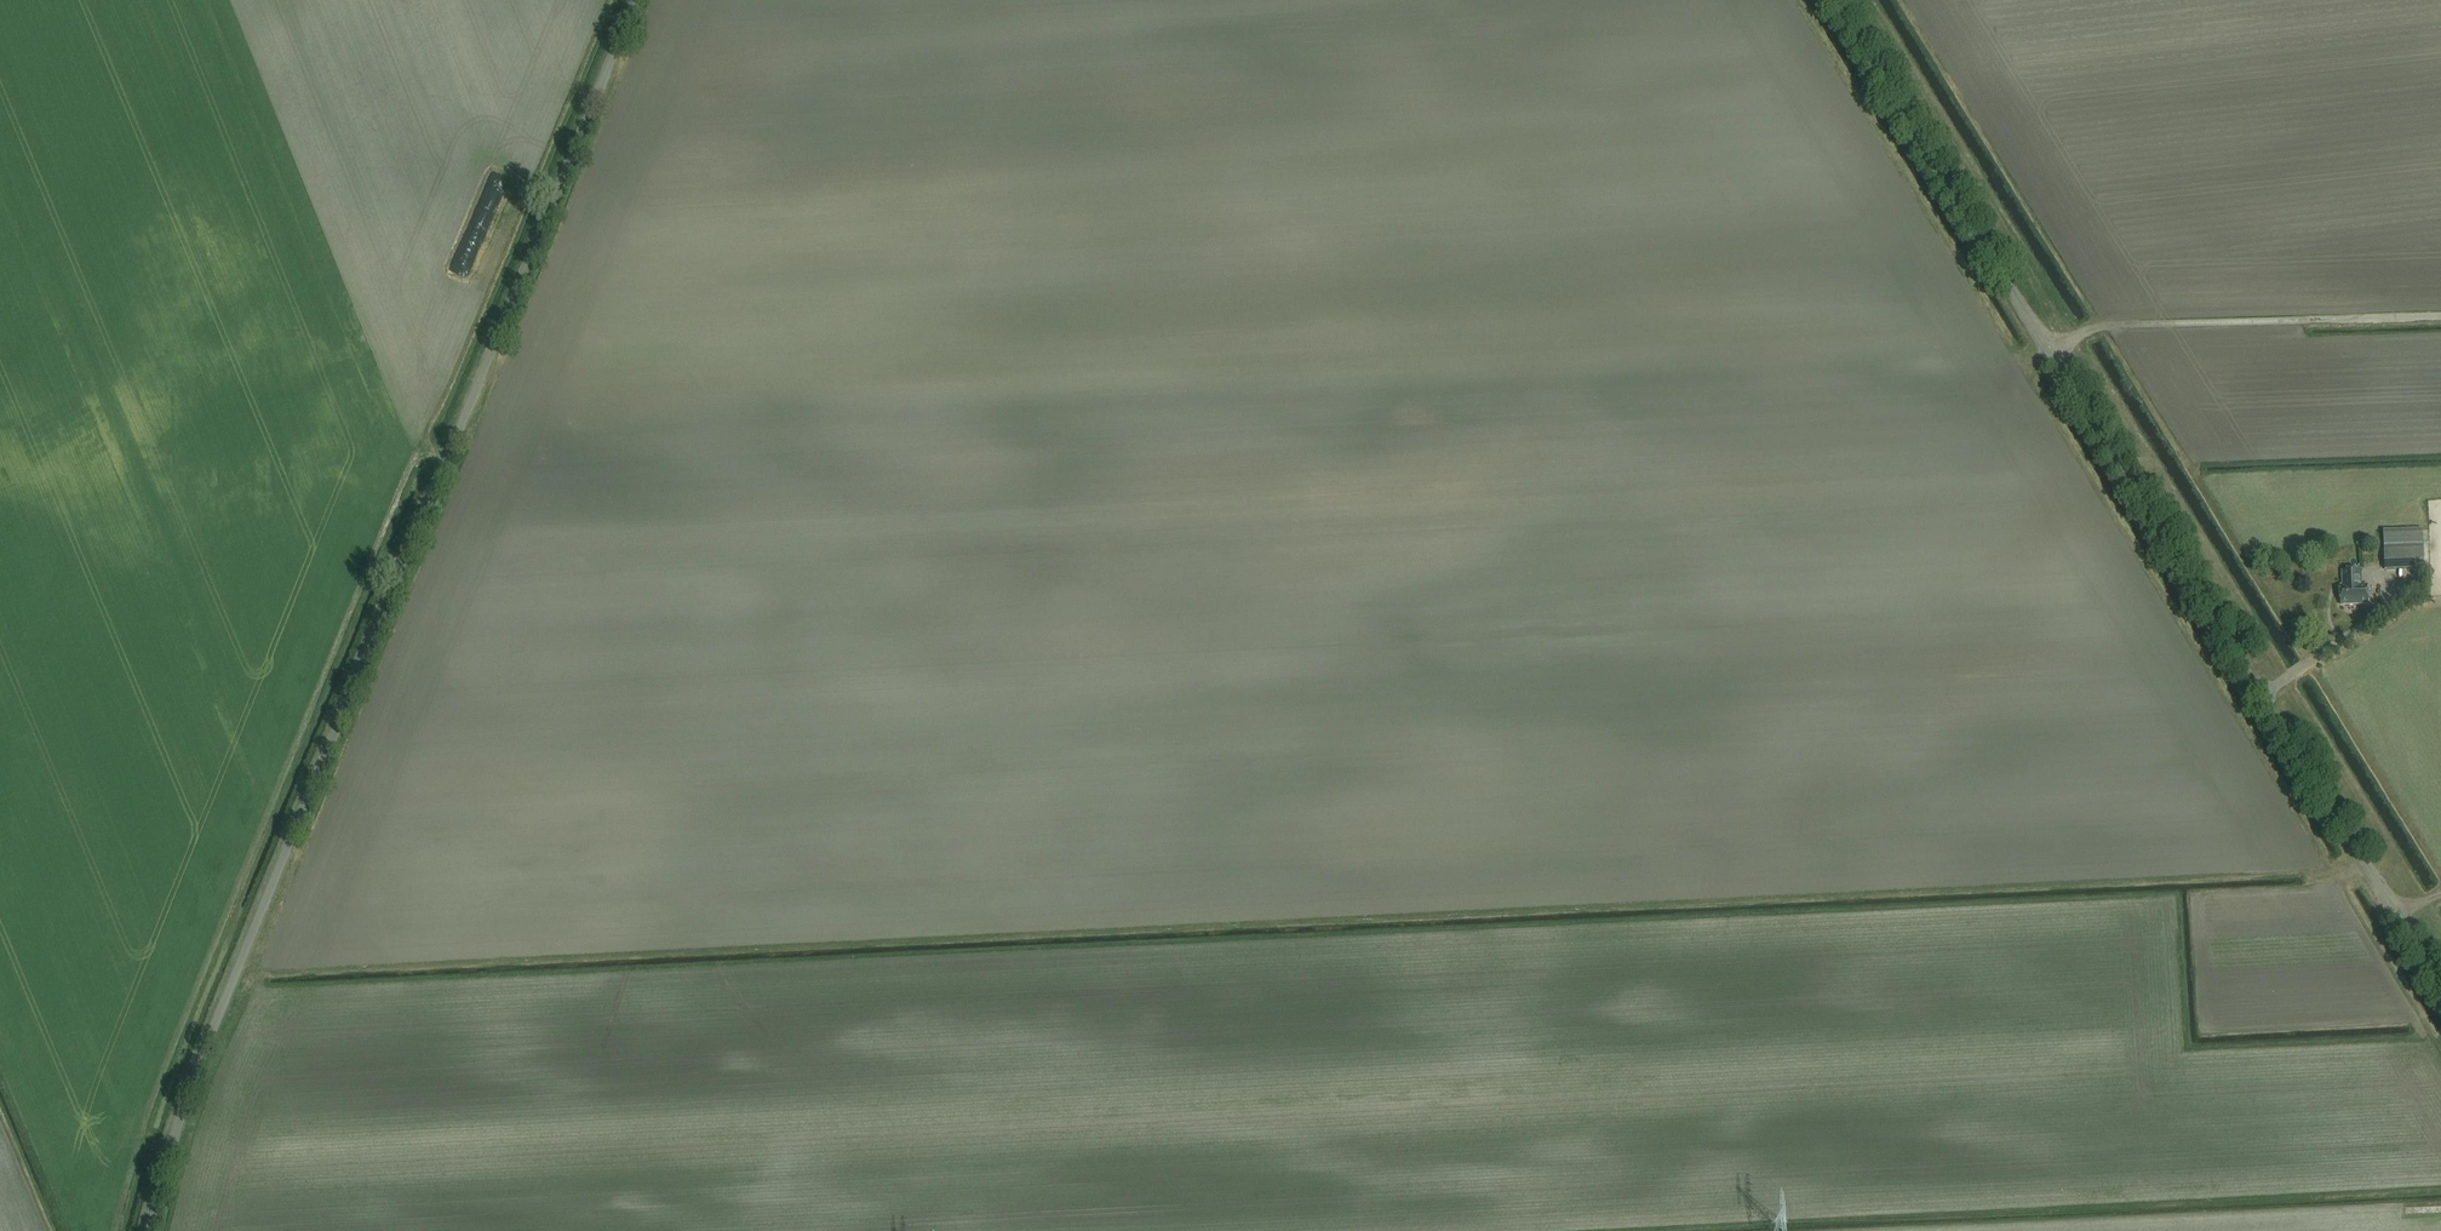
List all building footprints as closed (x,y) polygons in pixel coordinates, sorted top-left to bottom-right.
[(2385,546),(2424,545),(2424,530),(2385,531),(2385,546)] [(2386,571),(2425,570),(2424,545),(2385,546),(2386,571)] [(2341,587),(2342,605),(2368,604),(2368,586),(2362,586),(2362,571),(2343,572),(2344,587),(2341,587)]
